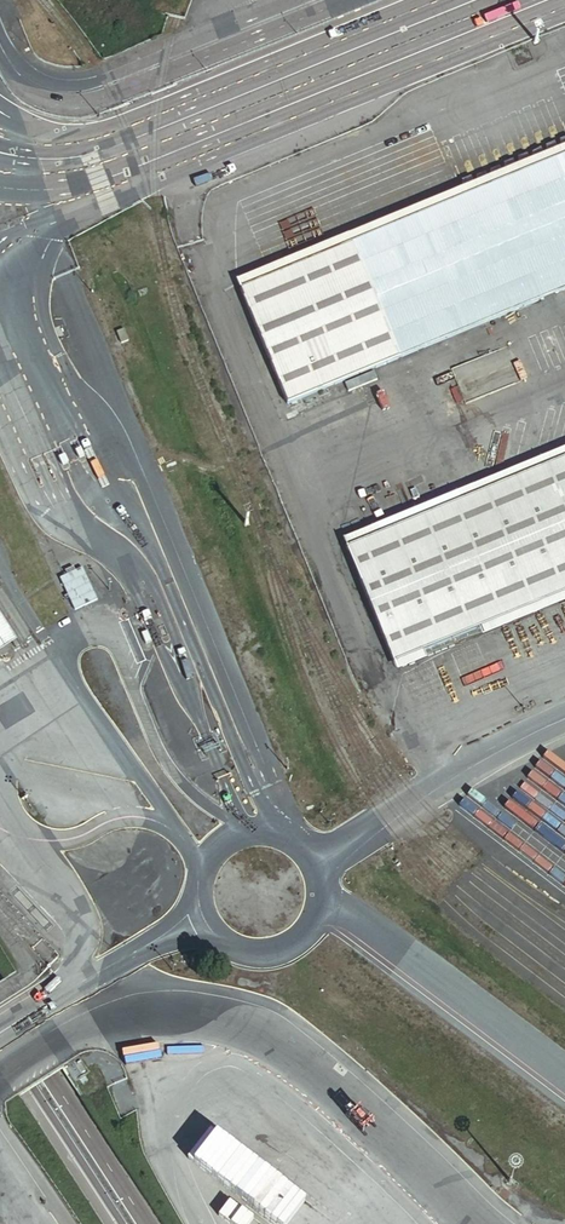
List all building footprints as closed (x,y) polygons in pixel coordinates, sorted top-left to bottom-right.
[(517,67),(524,64),(535,60),(533,57),(516,64),(517,67)] [(241,288),(286,395),(564,280),(564,154),(241,288)] [(55,329),(59,337),(63,336),(59,327),(55,329)] [(125,331),(117,334),(120,346),(129,343),(125,331)] [(564,594),(564,458),(348,548),(396,664),(564,594)] [(61,580),(77,613),(99,602),(83,569),(75,573),(72,567),(66,571),(68,576),(61,580)] [(12,639),(0,620),(0,647),(12,639)]
